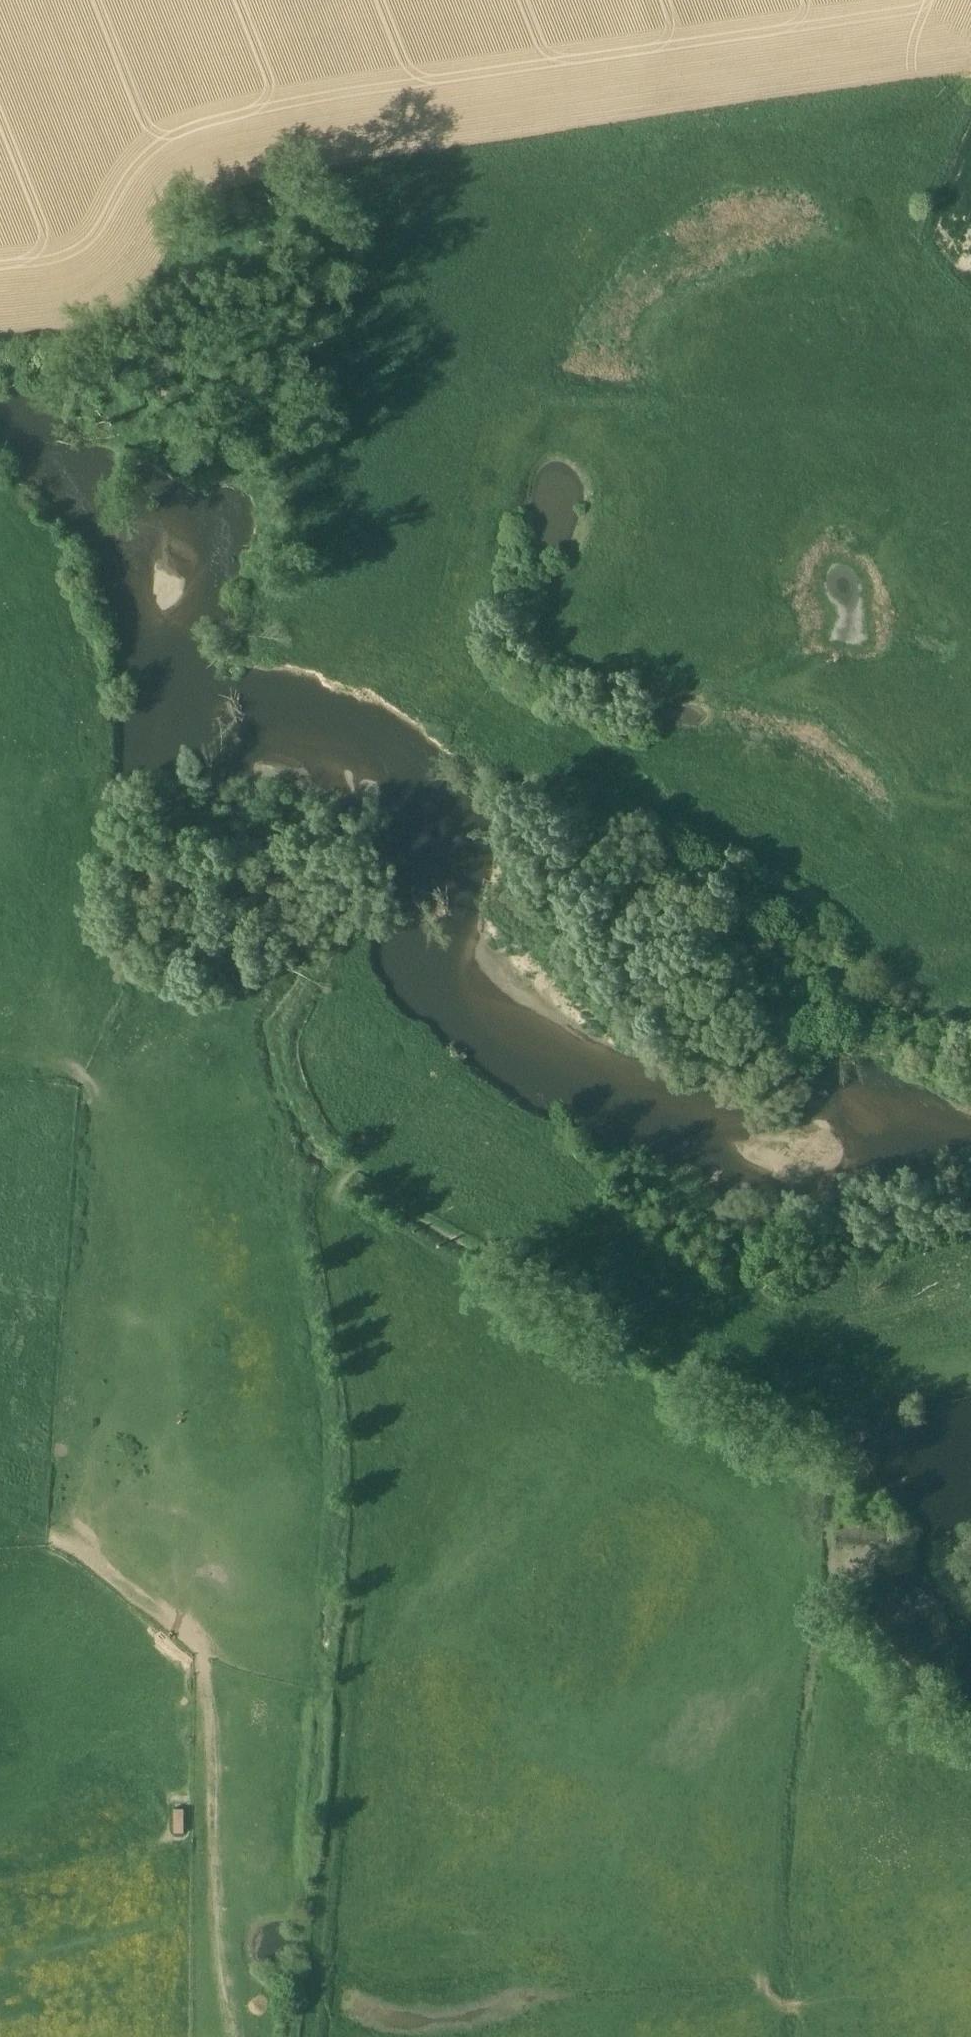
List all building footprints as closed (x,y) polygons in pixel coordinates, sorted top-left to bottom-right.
[(186,1832),(186,1808),(173,1808),(173,1832),(186,1832)]
